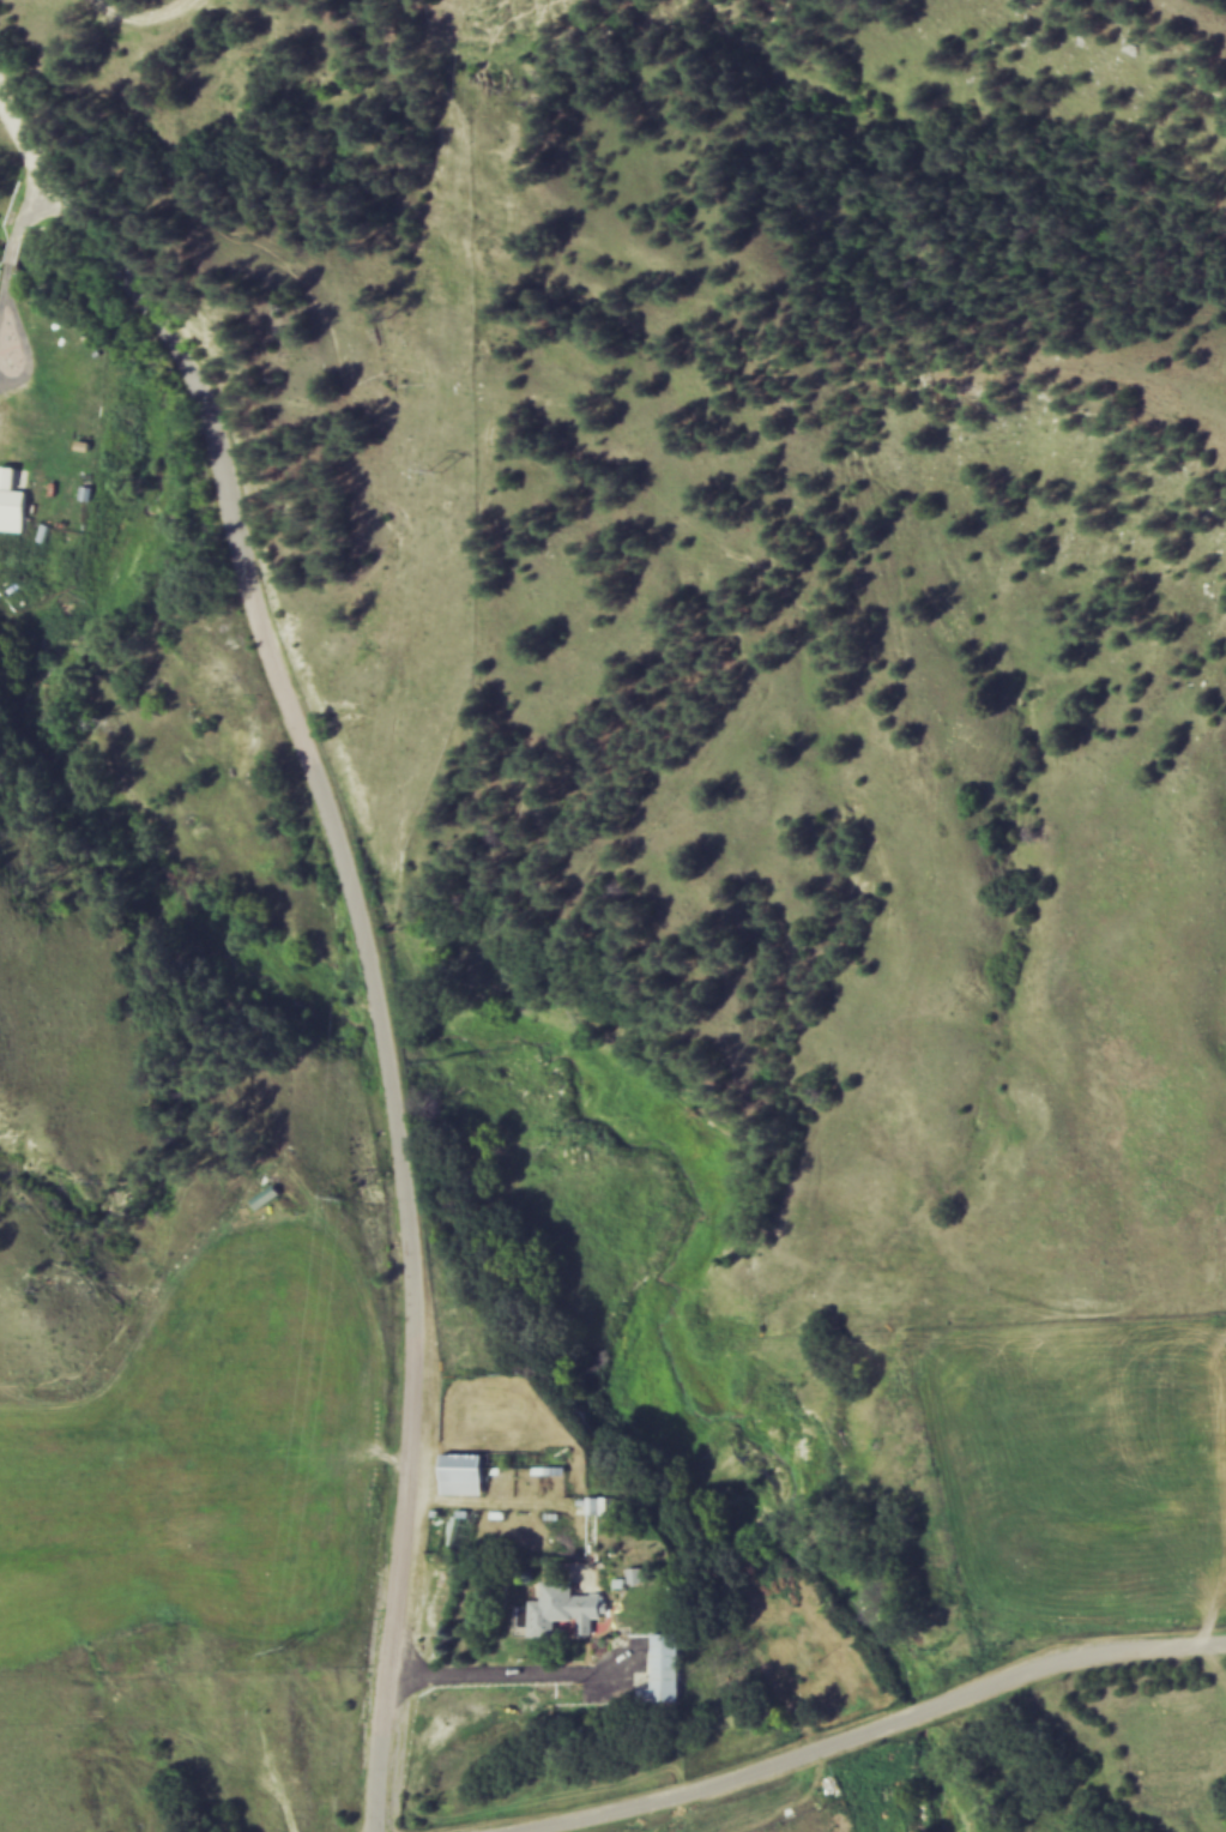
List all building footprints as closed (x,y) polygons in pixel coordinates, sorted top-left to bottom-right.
[(31,489),(0,488),(0,528),(29,530),(31,489)] [(285,1194),(278,1183),(255,1199),(263,1209),(285,1194)] [(447,1493),(488,1493),(488,1453),(447,1453),(447,1493)] [(612,1496),(593,1496),(593,1513),(612,1513),(612,1496)] [(647,1582),(647,1567),(634,1567),(634,1582),(647,1582)] [(606,1593),(578,1593),(578,1580),(547,1580),(547,1599),(534,1599),(534,1634),(559,1634),(560,1618),(583,1618),(583,1634),(597,1634),(597,1616),(606,1616),(606,1593)] [(686,1700),(685,1631),(658,1632),(659,1686),(644,1686),(644,1700),(686,1700)]
